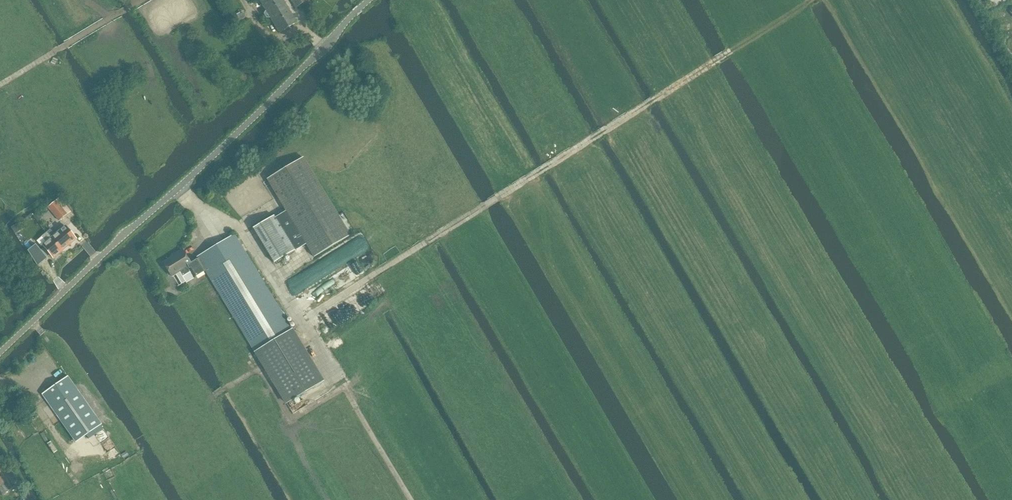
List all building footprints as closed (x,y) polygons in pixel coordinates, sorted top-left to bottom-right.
[(278,34),(296,23),(282,0),(258,0),(278,34)] [(306,0),(290,0),(295,8),(307,1),(306,0)] [(350,235),(302,158),(266,180),(286,211),(274,218),(273,216),(252,229),(274,264),(294,251),(295,251),(306,244),(314,257),(350,235)] [(56,201),(48,208),(59,221),(67,214),(56,201)] [(22,229),(19,223),(11,228),(15,234),(16,233),(22,229)] [(49,230),(46,233),(61,251),(75,240),(64,227),(54,235),(49,230)] [(46,233),(40,237),(45,243),(41,246),(52,259),(61,251),(46,233)] [(233,236),(198,258),(198,259),(206,271),(219,292),(256,352),(291,330),(233,236)] [(37,267),(47,259),(35,244),(27,251),(37,267)] [(182,252),(163,264),(171,277),(178,273),(180,277),(183,278),(190,274),(193,279),(206,271),(198,259),(190,264),(182,252)] [(256,352),(254,354),(286,405),(287,404),(323,382),(291,330),(256,352)] [(75,443),(100,426),(66,377),(41,395),(75,443)] [(0,496),(8,490),(3,484),(0,479),(0,496)]
